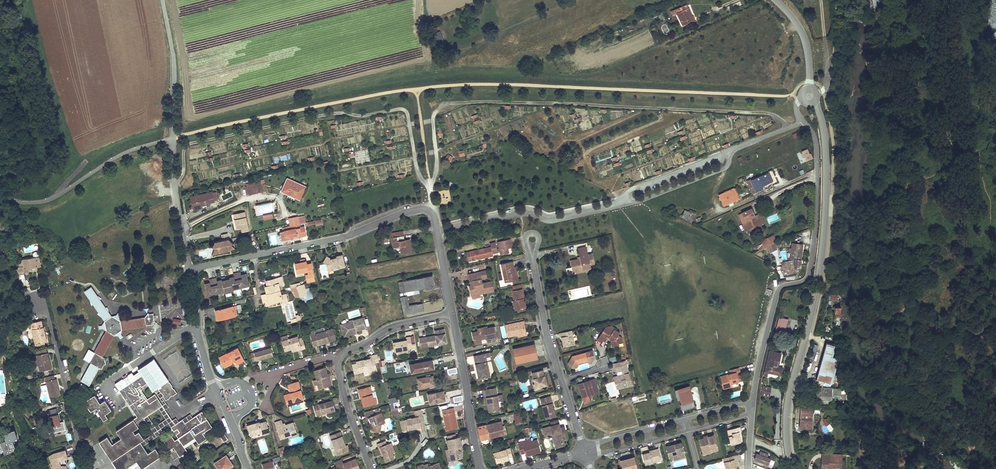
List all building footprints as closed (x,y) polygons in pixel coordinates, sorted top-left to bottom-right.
[(687,4),(672,11),(674,15),(678,13),(683,25),(691,21),(689,18),(692,16),(687,4)] [(443,40),(439,32),(434,34),(438,42),(443,40)] [(471,116),(475,124),(481,122),(477,113),(471,116)] [(33,153),(23,155),(26,164),(35,162),(33,153)] [(778,182),(772,170),(769,172),(769,173),(773,181),(763,186),(764,188),(778,182)] [(769,173),(752,181),(757,192),(764,188),(763,186),(773,181),(769,173)] [(283,189),(301,197),(306,186),(287,178),(283,189)] [(747,181),(752,194),(757,192),(752,181),(751,179),(747,180),(747,181)] [(249,193),(263,191),(262,186),(265,185),(264,180),(261,180),(262,183),(248,186),(249,193)] [(283,189),(281,192),(300,200),(301,197),(283,189)] [(734,189),(719,195),(723,205),(738,199),(734,189)] [(212,192),(191,196),(194,209),(202,207),(202,205),(210,204),(210,202),(214,201),(212,192)] [(752,208),(742,213),(747,223),(751,231),(756,228),(755,226),(759,224),(758,222),(763,219),(761,214),(755,216),(752,208)] [(236,223),(237,230),(241,228),(243,228),(242,227),(247,226),(244,212),(234,214),(235,221),(237,221),(237,222),(236,223)] [(739,214),(743,225),(747,223),(742,213),(739,214)] [(298,217),(288,219),(289,226),(300,224),(298,217)] [(300,227),(299,224),(295,225),(296,229),(290,230),(281,232),(282,238),(286,237),(287,240),(292,239),(291,236),(293,235),(294,238),(298,237),(297,233),(301,232),(300,227)] [(300,227),(301,232),(297,233),(298,237),(306,235),(304,227),(300,227)] [(405,240),(403,231),(391,233),(393,247),(400,246),(401,254),(412,252),(410,241),(405,242),(405,240)] [(765,241),(772,238),(774,243),(776,243),(773,235),(762,240),(765,247),(768,246),(765,241)] [(774,243),(772,238),(765,241),(768,246),(774,243)] [(223,240),(215,242),(213,248),(215,247),(216,253),(232,250),(231,244),(233,244),(229,239),(228,239),(223,240)] [(510,239),(498,242),(499,249),(500,252),(501,255),(507,254),(506,249),(508,249),(512,248),(510,239)] [(492,247),(470,252),(472,261),(493,256),(493,254),(497,253),(497,250),(495,242),(491,243),(492,247)] [(802,244),(793,243),(793,249),(792,254),(791,259),(795,259),(795,260),(795,264),(795,268),(800,264),(802,244)] [(587,249),(579,251),(580,257),(581,260),(578,261),(578,260),(570,261),(571,266),(573,272),(575,272),(586,269),(586,271),(586,272),(592,271),(591,265),(595,264),(593,254),(588,255),(587,249)] [(327,256),(323,262),(327,264),(328,271),(345,266),(342,255),(336,256),(336,258),(335,258),(334,260),(332,260),(331,259),(327,256)] [(23,267),(19,267),(17,268),(18,275),(24,274),(23,272),(29,271),(28,268),(36,267),(40,266),(39,256),(32,257),(22,259),(23,267)] [(306,262),(295,264),(297,274),(307,271),(309,277),(313,276),(310,264),(306,264),(306,262)] [(512,262),(501,264),(505,280),(511,278),(512,281),(516,280),(514,267),(512,262)] [(795,268),(795,264),(782,267),(784,276),(796,274),(795,268)] [(209,283),(204,284),(207,294),(212,293),(212,294),(224,291),(225,293),(233,291),(233,289),(246,286),(245,285),(250,284),(247,274),(243,274),(243,275),(241,276),(241,275),(241,272),(233,274),(234,276),(234,277),(233,278),(232,277),(229,278),(227,279),(228,281),(226,281),(225,279),(225,277),(221,278),(221,279),(218,280),(219,281),(217,282),(217,281),(216,278),(209,280),(210,282),(210,283),(209,284),(209,283)] [(476,273),(469,275),(470,282),(473,282),(474,286),(471,286),(470,287),(471,294),(476,293),(476,292),(483,290),(484,293),(489,292),(488,291),(493,290),(491,282),(482,284),(480,276),(477,276),(476,273)] [(432,275),(417,278),(419,289),(434,286),(432,275)] [(417,278),(404,281),(406,292),(419,289),(417,278)] [(275,280),(267,282),(268,286),(265,287),(267,294),(280,291),(278,283),(275,284),(275,280)] [(300,286),(292,288),(293,291),(295,290),(296,296),(300,295),(300,297),(304,296),(307,295),(304,285),(300,286)] [(589,286),(574,290),(577,300),(592,295),(589,286)] [(91,363),(81,381),(89,386),(99,368),(102,369),(105,362),(103,355),(115,336),(122,330),(146,327),(146,325),(153,324),(153,322),(155,322),(154,320),(154,315),(153,313),(149,314),(148,313),(145,318),(121,321),(112,316),(92,287),(84,292),(105,321),(107,331),(95,353),(92,357),(93,358),(91,363)] [(524,298),(522,289),(512,291),(515,300),(513,301),(515,310),(525,308),(522,298),(524,298)] [(262,295),(263,302),(266,301),(269,301),(270,304),(275,303),(275,302),(277,301),(282,300),(283,304),(288,303),(286,295),(281,296),(280,291),(267,294),(262,295)] [(402,307),(409,306),(407,296),(400,297),(402,307)] [(409,306),(402,307),(404,315),(424,311),(423,303),(409,306)] [(233,306),(215,310),(217,318),(225,316),(226,318),(238,315),(237,309),(239,309),(241,308),(240,305),(233,307),(233,306)] [(117,315),(112,316),(121,321),(119,317),(121,314),(118,313),(117,315)] [(779,317),(776,330),(785,332),(788,319),(779,317)] [(350,324),(342,327),(344,334),(348,333),(349,335),(355,333),(354,330),(356,329),(356,331),(366,328),(363,318),(353,320),(349,321),(349,322),(350,324)] [(42,327),(40,321),(29,323),(33,338),(34,338),(36,344),(43,342),(46,341),(45,335),(43,335),(43,333),(44,332),(43,327),(42,327)] [(523,321),(506,325),(508,336),(519,334),(526,332),(523,321)] [(606,326),(597,339),(601,342),(603,340),(606,342),(609,338),(609,337),(612,340),(612,341),(613,347),(619,345),(619,343),(622,343),(622,338),(618,335),(619,333),(616,331),(617,330),(611,325),(606,326)] [(478,332),(473,333),(475,344),(482,343),(481,338),(486,336),(486,339),(496,337),(494,327),(484,329),(484,328),(478,329),(478,332)] [(336,340),(333,329),(326,331),(316,334),(315,331),(309,332),(314,346),(325,343),(324,341),(329,340),(330,342),(336,340)] [(444,329),(435,330),(436,335),(436,337),(434,337),(432,336),(419,338),(421,347),(447,342),(444,329)] [(122,330),(115,336),(119,336),(121,339),(123,337),(121,334),(122,330)] [(576,344),(572,330),(560,333),(561,338),(563,337),(565,347),(576,344)] [(288,339),(282,341),(285,351),(292,349),(297,347),(297,350),(305,347),(304,343),(300,344),(298,339),(298,336),(288,339)] [(412,344),(410,336),(406,337),(406,339),(400,341),(400,342),(399,342),(398,341),(393,342),(395,351),(400,350),(407,349),(416,347),(415,343),(412,344)] [(826,343),(816,379),(829,383),(831,376),(836,377),(839,366),(834,364),(836,357),(832,356),(830,356),(833,345),(826,343)] [(521,347),(513,349),(516,363),(523,361),(523,359),(530,357),(530,360),(537,358),(534,344),(533,344),(526,346),(527,348),(521,349),(521,347)] [(245,360),(238,347),(227,353),(228,355),(223,358),(225,360),(224,361),(222,363),(224,368),(233,364),(232,362),(235,361),(237,364),(245,360)] [(271,347),(255,352),(258,360),(274,355),(271,347)] [(51,368),(46,348),(35,351),(36,355),(39,365),(40,371),(51,368)] [(89,350),(84,359),(91,363),(93,358),(92,357),(95,353),(89,350)] [(596,358),(594,350),(574,356),(569,363),(570,366),(574,368),(578,367),(580,364),(582,360),(588,359),(591,361),(592,359),(596,358)] [(780,354),(770,352),(766,371),(768,372),(780,374),(782,368),(777,367),(780,354)] [(227,353),(219,357),(222,363),(224,361),(225,360),(223,358),(228,355),(227,353)] [(352,364),(353,369),(354,373),(363,371),(372,368),(373,370),(377,369),(375,363),(375,362),(379,361),(377,353),(369,355),(370,357),(356,361),(356,362),(352,364)] [(490,357),(489,353),(474,356),(478,378),(489,376),(486,358),(490,357)] [(107,437),(99,442),(118,468),(129,468),(128,467),(137,460),(142,468),(161,456),(155,448),(148,453),(143,446),(140,442),(144,440),(139,432),(135,434),(133,431),(146,422),(144,418),(147,416),(158,408),(163,405),(155,394),(147,399),(140,388),(147,383),(153,391),(160,386),(161,387),(158,389),(161,393),(163,395),(163,396),(166,400),(170,398),(170,397),(172,395),(173,396),(177,393),(174,389),(173,389),(172,387),(172,386),(169,382),(168,382),(167,381),(168,380),(154,359),(138,369),(140,371),(142,375),(137,379),(134,375),(133,373),(117,383),(116,385),(137,417),(116,431),(121,438),(112,444),(107,437)] [(415,372),(433,368),(431,360),(409,364),(410,368),(414,367),(415,372)] [(630,369),(628,364),(617,367),(618,372),(623,371),(624,375),(621,375),(622,378),(616,380),(618,389),(634,385),(631,373),(629,373),(628,370),(630,369)] [(329,380),(327,380),(326,376),(327,376),(325,367),(314,370),(316,379),(313,380),(314,381),(315,385),(317,384),(319,389),(331,385),(329,380)] [(741,372),(739,367),(730,369),(731,373),(721,377),(724,389),(732,386),(732,383),(743,380),(742,375),(738,376),(738,373),(741,372)] [(543,370),(532,372),(535,383),(536,388),(541,386),(547,385),(543,370)] [(55,379),(54,374),(45,377),(50,398),(61,395),(57,379),(55,379)] [(417,385),(418,389),(429,386),(429,388),(437,386),(436,380),(435,378),(433,378),(433,376),(431,376),(430,375),(426,376),(426,377),(418,379),(419,384),(417,385)] [(600,392),(596,379),(591,380),(591,382),(586,383),(586,382),(580,384),(584,397),(586,402),(591,400),(590,395),(600,392)] [(285,394),(287,403),(304,398),(299,382),(291,384),(293,392),(291,393),(285,394)] [(683,410),(695,406),(690,386),(676,390),(680,405),(681,404),(683,410)] [(359,389),(361,398),(362,397),(363,397),(366,406),(377,404),(376,398),(373,399),(370,387),(359,389)] [(770,396),(771,388),(763,387),(762,395),(770,396)] [(499,410),(495,388),(484,390),(486,404),(488,404),(488,406),(487,406),(488,412),(499,410)] [(833,388),(820,388),(820,400),(832,401),(833,388)] [(430,403),(445,400),(443,391),(428,394),(430,403)] [(161,393),(157,395),(164,405),(163,405),(165,409),(168,407),(162,397),(163,396),(163,395),(161,393)] [(105,414),(111,410),(105,400),(100,403),(95,395),(84,401),(91,411),(96,407),(98,410),(98,411),(104,420),(108,417),(105,414)] [(390,405),(391,409),(391,412),(392,415),(398,414),(397,409),(393,410),(393,409),(394,408),(393,403),(399,402),(398,396),(388,398),(390,405)] [(551,396),(540,399),(546,419),(556,416),(554,411),(553,411),(553,408),(554,408),(551,396)] [(332,401),(314,406),(316,414),(324,412),(324,411),(326,410),(327,413),(336,411),(332,401)] [(147,416),(144,418),(146,422),(154,433),(144,440),(140,442),(143,446),(163,432),(161,428),(169,423),(171,427),(179,422),(176,418),(172,420),(165,409),(163,405),(158,408),(166,419),(154,427),(147,416)] [(453,408),(443,410),(447,430),(458,428),(456,420),(454,412),(453,408)] [(813,408),(802,408),(800,428),(812,428),(813,411),(813,408)] [(57,409),(49,411),(55,434),(66,431),(63,422),(60,422),(57,409)] [(198,409),(183,419),(185,423),(200,413),(198,409)] [(424,422),(421,409),(415,411),(416,417),(406,420),(407,422),(408,427),(409,430),(415,428),(415,427),(417,427),(417,428),(421,427),(421,423),(424,422)] [(369,417),(371,423),(372,427),(371,431),(379,433),(382,424),(385,423),(383,418),(381,413),(374,416),(372,410),(364,412),(367,418),(369,417)] [(814,430),(814,411),(813,411),(812,428),(800,428),(800,429),(814,430)] [(179,422),(171,427),(178,438),(175,440),(171,435),(163,440),(170,449),(173,447),(180,456),(187,451),(185,447),(184,446),(195,438),(196,440),(199,444),(206,439),(203,433),(212,427),(202,412),(200,413),(185,423),(183,419),(179,422)] [(520,412),(512,414),(515,425),(523,423),(520,412)] [(269,430),(266,420),(255,423),(255,424),(253,425),(253,424),(247,425),(250,436),(269,430)] [(282,420),(275,422),(280,437),(284,436),(285,437),(291,435),(291,436),(298,434),(294,422),(286,425),(285,423),(283,424),(282,420)] [(559,425),(558,420),(551,422),(552,426),(543,429),(545,437),(553,435),(555,434),(555,436),(554,437),(556,445),(564,443),(564,441),(567,440),(564,427),(560,428),(559,425)] [(480,440),(504,435),(501,421),(486,425),(477,427),(480,440)] [(824,433),(833,429),(830,423),(822,427),(824,433)] [(734,427),(728,429),(732,444),(741,441),(740,438),(741,438),(739,430),(735,431),(734,427)] [(8,445),(5,447),(7,453),(15,450),(12,440),(17,438),(14,430),(4,434),(8,445)] [(340,432),(330,435),(338,455),(348,451),(346,445),(340,432)] [(220,435),(224,442),(228,439),(224,433),(220,435)] [(705,438),(700,439),(703,451),(712,449),(713,451),(719,449),(715,434),(709,436),(705,438)] [(449,449),(448,450),(449,455),(451,454),(452,460),(457,459),(463,458),(461,452),(458,449),(458,447),(462,446),(460,437),(447,440),(449,449)] [(195,438),(184,446),(185,447),(196,440),(195,438)] [(387,444),(385,440),(377,443),(379,447),(380,446),(384,455),(386,461),(394,458),(393,454),(388,443),(387,444)] [(523,444),(522,442),(518,443),(521,454),(525,453),(526,456),(530,455),(530,453),(533,452),(533,454),(541,452),(537,440),(531,442),(523,444)] [(687,456),(683,442),(678,443),(679,445),(676,445),(676,444),(667,446),(670,457),(675,456),(674,455),(673,451),(677,450),(678,454),(679,455),(680,455),(681,458),(687,456)] [(513,456),(510,448),(494,453),(497,463),(501,461),(504,460),(509,459),(509,457),(513,456)] [(662,458),(659,448),(651,450),(652,451),(652,453),(651,453),(650,452),(643,454),(646,465),(657,461),(657,459),(662,458)] [(49,456),(51,462),(50,462),(52,468),(54,468),(58,468),(67,468),(64,460),(63,461),(62,459),(64,458),(67,457),(65,449),(53,453),(49,456)] [(757,454),(755,459),(768,464),(770,459),(767,458),(768,455),(760,452),(759,455),(757,454)] [(743,459),(742,453),(734,455),(736,461),(743,459)] [(822,468),(828,468),(839,468),(839,454),(823,454),(822,468)] [(842,454),(839,454),(839,468),(828,468),(842,468),(842,454)] [(229,459),(226,455),(214,463),(218,468),(227,468),(232,466),(228,460),(229,459)] [(734,455),(726,457),(724,458),(727,468),(738,468),(736,461),(734,455)] [(273,461),(262,464),(263,468),(276,468),(274,462),(281,460),(280,456),(272,459),(273,461)] [(635,457),(622,460),(624,468),(620,468),(638,468),(635,457)] [(343,464),(339,466),(340,468),(359,468),(360,468),(356,459),(351,461),(352,462),(349,463),(349,462),(346,463),(346,464),(344,465),(343,464)]
